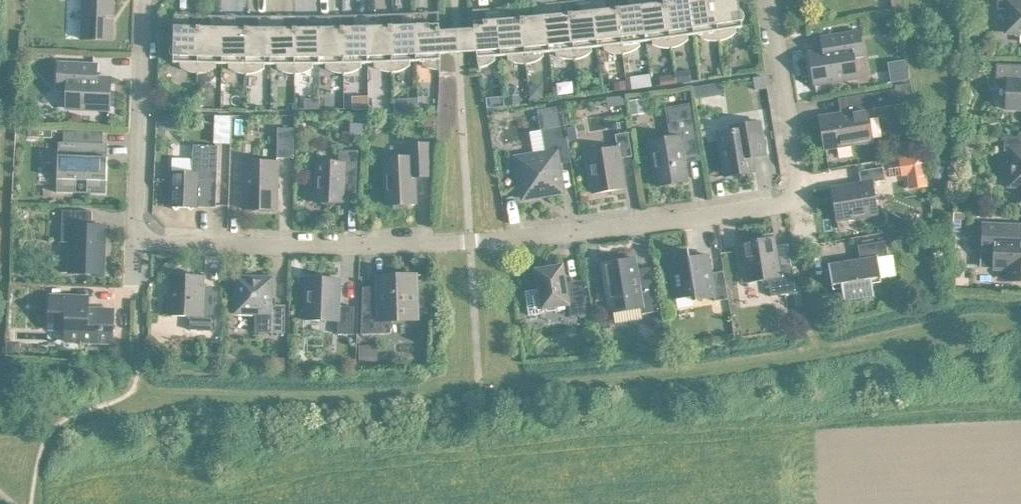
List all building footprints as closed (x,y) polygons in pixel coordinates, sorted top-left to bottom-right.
[(83,39),(113,40),(114,23),(115,23),(115,22),(114,22),(114,0),(84,0),(83,39)] [(571,13),(576,61),(576,59),(578,58),(582,58),(585,56),(587,55),(590,53),(593,51),(593,47),(599,46),(593,0),(581,0),(582,12),(571,13)] [(599,46),(605,46),(605,50),(608,51),(611,52),(614,53),(617,54),(621,54),(623,54),(624,55),(618,8),(608,9),(606,0),(593,0),(599,46)] [(618,8),(624,55),(625,55),(624,53),(627,53),(630,52),(633,51),(636,50),(639,48),(641,46),(641,41),(647,40),(642,0),(629,0),(629,6),(618,8)] [(647,40),(653,40),(653,44),(656,45),(659,46),(662,47),(665,48),(668,48),(672,47),(672,49),(666,1),(655,3),(655,0),(642,0),(647,40)] [(666,1),(672,49),(673,49),(673,47),(675,47),(678,46),(681,45),(683,44),(686,42),(689,39),(689,35),(695,34),(690,0),(676,0),(666,1)] [(695,34),(701,33),(701,37),(704,39),(707,40),(711,40),(714,41),(717,41),(720,40),(720,42),(721,42),(714,0),(690,0),(695,34)] [(721,42),(721,40),(723,40),(726,39),(729,38),(732,36),(735,34),(737,32),(737,28),(743,27),(743,22),(744,21),(745,19),(745,18),(745,16),(745,15),(745,13),(744,12),(744,10),(742,9),(740,8),(739,0),(714,0),(721,42)] [(998,8),(1007,8),(1007,28),(1011,33),(1020,33),(1020,0),(998,0),(998,8)] [(559,2),(546,3),(550,51),(556,51),(557,55),(560,56),(563,57),(566,58),(569,59),(572,59),(575,59),(575,61),(576,61),(571,13),(560,14),(559,2)] [(534,16),(523,17),(527,65),(528,65),(528,63),(530,63),(533,62),(536,61),(539,60),(542,58),(545,56),(544,52),(550,51),(546,3),(533,4),(534,16)] [(511,6),(498,7),(502,56),(508,55),(508,59),(511,61),(514,62),(517,63),(520,63),(524,63),(527,63),(527,65),(523,17),(512,18),(511,6)] [(502,56),(498,7),(486,8),(486,20),(476,21),(476,20),(475,20),(475,28),(471,28),(472,30),(473,49),(473,51),(477,51),(478,69),(480,69),(479,67),(482,67),(485,66),(488,65),(491,64),(494,62),(496,60),(496,56),(502,56)] [(403,25),(392,25),(393,73),(394,73),(394,72),(396,71),(399,71),(402,70),(405,69),(408,67),(411,65),(411,61),(417,60),(415,12),(402,13),(403,25)] [(428,12),(415,12),(417,60),(424,60),(424,64),(426,66),(429,67),(432,68),(435,69),(438,69),(440,69),(440,71),(442,71),(441,53),(445,53),(445,51),(444,32),(444,30),(440,30),(440,23),(439,23),(428,24),(428,12)] [(198,74),(199,74),(200,26),(189,26),(189,14),(176,14),(176,16),(175,43),(173,44),(172,45),(171,47),(171,48),(170,50),(171,51),(171,53),(172,54),(173,55),(174,56),(174,62),(181,62),(181,66),(183,68),(186,69),(189,71),(192,72),(195,72),(198,72),(198,74)] [(355,27),(344,27),(345,75),(345,73),(348,73),(351,72),(354,71),(357,70),(360,69),(363,67),(363,63),(369,62),(367,14),(355,15),(355,27)] [(380,14),(367,14),(369,62),(375,62),(375,66),(378,68),(381,69),(384,70),(387,71),(390,71),(393,72),(393,73),(392,25),(381,26),(380,14)] [(217,63),(223,63),(224,15),(211,15),(211,27),(200,26),(199,74),(199,72),(202,72),(205,72),(208,71),(211,70),(214,69),(217,67),(217,63)] [(247,75),(248,27),(237,27),(237,15),(224,15),(223,63),(229,63),(229,67),(232,69),(235,71),(238,72),(241,73),(244,73),(247,73),(247,75)] [(266,64),(272,64),(272,15),(259,16),(259,28),(248,27),(247,75),(248,75),(248,73),(251,73),(254,73),(257,72),(260,71),(263,70),(266,68),(266,64)] [(295,75),(296,75),(296,28),(285,27),(285,15),(272,15),(272,64),(278,64),(278,68),(281,70),(284,71),(287,72),(290,73),(293,73),(295,74),(295,75)] [(296,28),(296,75),(297,75),(297,74),(299,73),(302,73),(305,72),(308,71),(311,70),(314,68),(314,64),(320,63),(320,15),(307,15),(307,28),(296,28)] [(332,15),(320,15),(320,63),(326,63),(327,68),(329,69),(332,71),(335,72),(338,72),(341,73),(344,73),(344,75),(345,75),(344,27),(333,27),(332,15)] [(895,17),(879,20),(881,35),(898,32),(895,17)] [(864,56),(860,30),(828,35),(830,46),(828,47),(825,50),(811,52),(816,84),(858,77),(855,57),(864,56)] [(60,61),(59,87),(69,88),(68,108),(110,109),(111,77),(97,77),(94,73),(92,73),(92,62),(60,61)] [(732,63),(724,65),(725,73),(733,72),(732,63)] [(1020,110),(1020,64),(997,63),(996,78),(1008,78),(1007,109),(1020,110)] [(691,70),(676,71),(677,83),(692,81),(691,70)] [(651,74),(642,75),(644,88),(652,87),(651,74)] [(675,74),(661,76),(662,85),(676,83),(675,74)] [(766,76),(754,78),(756,90),(768,88),(766,76)] [(627,81),(615,82),(616,90),(628,89),(627,81)] [(821,115),(827,150),(873,142),(867,109),(896,104),(893,89),(847,97),(849,111),(821,115)] [(520,95),(507,95),(508,105),(520,104),(520,95)] [(651,98),(630,101),(632,115),(653,112),(651,98)] [(216,115),(215,143),(231,143),(231,115),(216,115)] [(435,117),(424,117),(424,126),(435,126),(435,117)] [(651,141),(658,185),(688,180),(684,150),(697,147),(693,118),(678,120),(680,136),(651,141)] [(718,133),(726,176),(756,171),(753,149),(765,147),(761,121),(732,126),(733,130),(718,133)] [(576,126),(568,127),(570,140),(578,139),(576,126)] [(543,130),(545,142),(563,139),(561,127),(543,130)] [(31,128),(31,136),(53,136),(53,128),(31,128)] [(278,157),(294,158),(295,128),(278,128),(278,157)] [(587,152),(593,192),(626,187),(621,158),(633,156),(629,132),(616,134),(618,147),(587,152)] [(1020,202),(1020,137),(1005,136),(1005,149),(1011,149),(1010,186),(1020,186),(1020,202)] [(965,137),(959,142),(965,148),(971,143),(965,137)] [(88,193),(107,194),(108,163),(103,163),(104,143),(60,142),(58,192),(77,193),(77,179),(88,180),(88,193)] [(172,206),(198,207),(198,206),(217,207),(219,145),(194,144),(193,171),(173,171),(172,206)] [(416,176),(430,175),(429,144),(411,145),(411,157),(386,158),(388,204),(394,204),(395,208),(409,207),(411,203),(417,203),(416,176)] [(318,161),(317,201),(324,201),(331,208),(338,202),(345,202),(345,193),(357,194),(359,150),(352,150),(352,162),(318,161)] [(548,194),(564,191),(558,151),(533,155),(531,153),(520,155),(518,157),(519,170),(518,172),(520,184),(522,186),(524,198),(524,197),(527,199),(538,197),(539,195),(540,195),(539,193),(548,192),(548,194)] [(245,208),(278,209),(278,161),(245,161),(245,208)] [(833,188),(838,220),(878,213),(873,182),(886,180),(884,167),(860,171),(862,183),(833,188)] [(919,206),(909,196),(901,205),(911,215),(919,206)] [(63,210),(62,242),(72,242),(71,272),(105,273),(105,272),(104,272),(106,227),(107,227),(107,225),(93,225),(93,211),(63,210)] [(984,225),(983,249),(996,249),(995,268),(1011,268),(1011,280),(1020,280),(1020,226),(984,225)] [(770,283),(772,296),(797,292),(793,267),(779,269),(774,237),(744,242),(750,281),(765,279),(770,283)] [(878,257),(888,255),(886,240),(859,245),(861,258),(830,264),(830,263),(829,263),(833,286),(834,286),(834,285),(842,284),(845,300),(873,296),(873,297),(874,297),(872,280),(880,278),(880,280),(881,279),(878,257)] [(713,273),(710,254),(690,258),(689,250),(669,253),(676,294),(691,291),(693,300),(716,296),(716,301),(729,299),(725,271),(713,273)] [(642,307),(643,314),(659,311),(654,282),(644,284),(643,278),(639,275),(636,258),(603,263),(610,312),(642,307)] [(567,287),(564,265),(536,269),(543,309),(569,304),(571,316),(588,313),(583,284),(567,287)] [(203,287),(204,276),(171,274),(170,314),(186,315),(191,319),(190,330),(216,331),(218,291),(207,290),(203,287)] [(387,275),(388,286),(361,286),(362,334),(392,333),(391,319),(418,318),(417,274),(387,275)] [(272,304),(273,277),(237,276),(236,312),(256,313),(256,332),(286,333),(286,304),(272,304)] [(306,277),(305,319),(339,320),(339,333),(354,334),(355,306),(341,306),(342,278),(306,277)] [(67,341),(114,342),(115,309),(89,308),(90,296),(51,295),(50,328),(67,329),(67,341)] [(663,317),(652,318),(653,329),(664,328),(663,317)] [(7,341),(7,352),(21,352),(21,341),(7,341)] [(378,345),(360,345),(360,366),(378,365),(378,345)] [(208,347),(208,359),(218,359),(218,347),(208,347)] [(273,368),(285,368),(285,358),(273,358),(273,368)]
